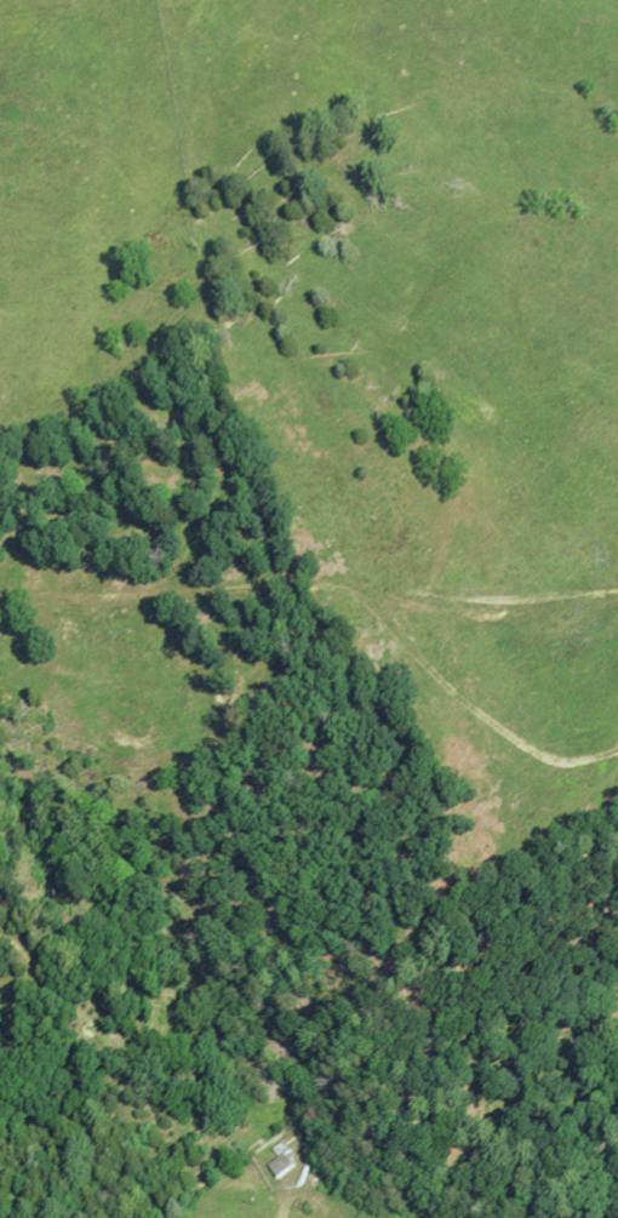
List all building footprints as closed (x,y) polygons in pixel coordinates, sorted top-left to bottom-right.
[(285,1155),(292,1166),(276,1178),(268,1166),(279,1157),(273,1149),(284,1140),(291,1150),(285,1155)]
